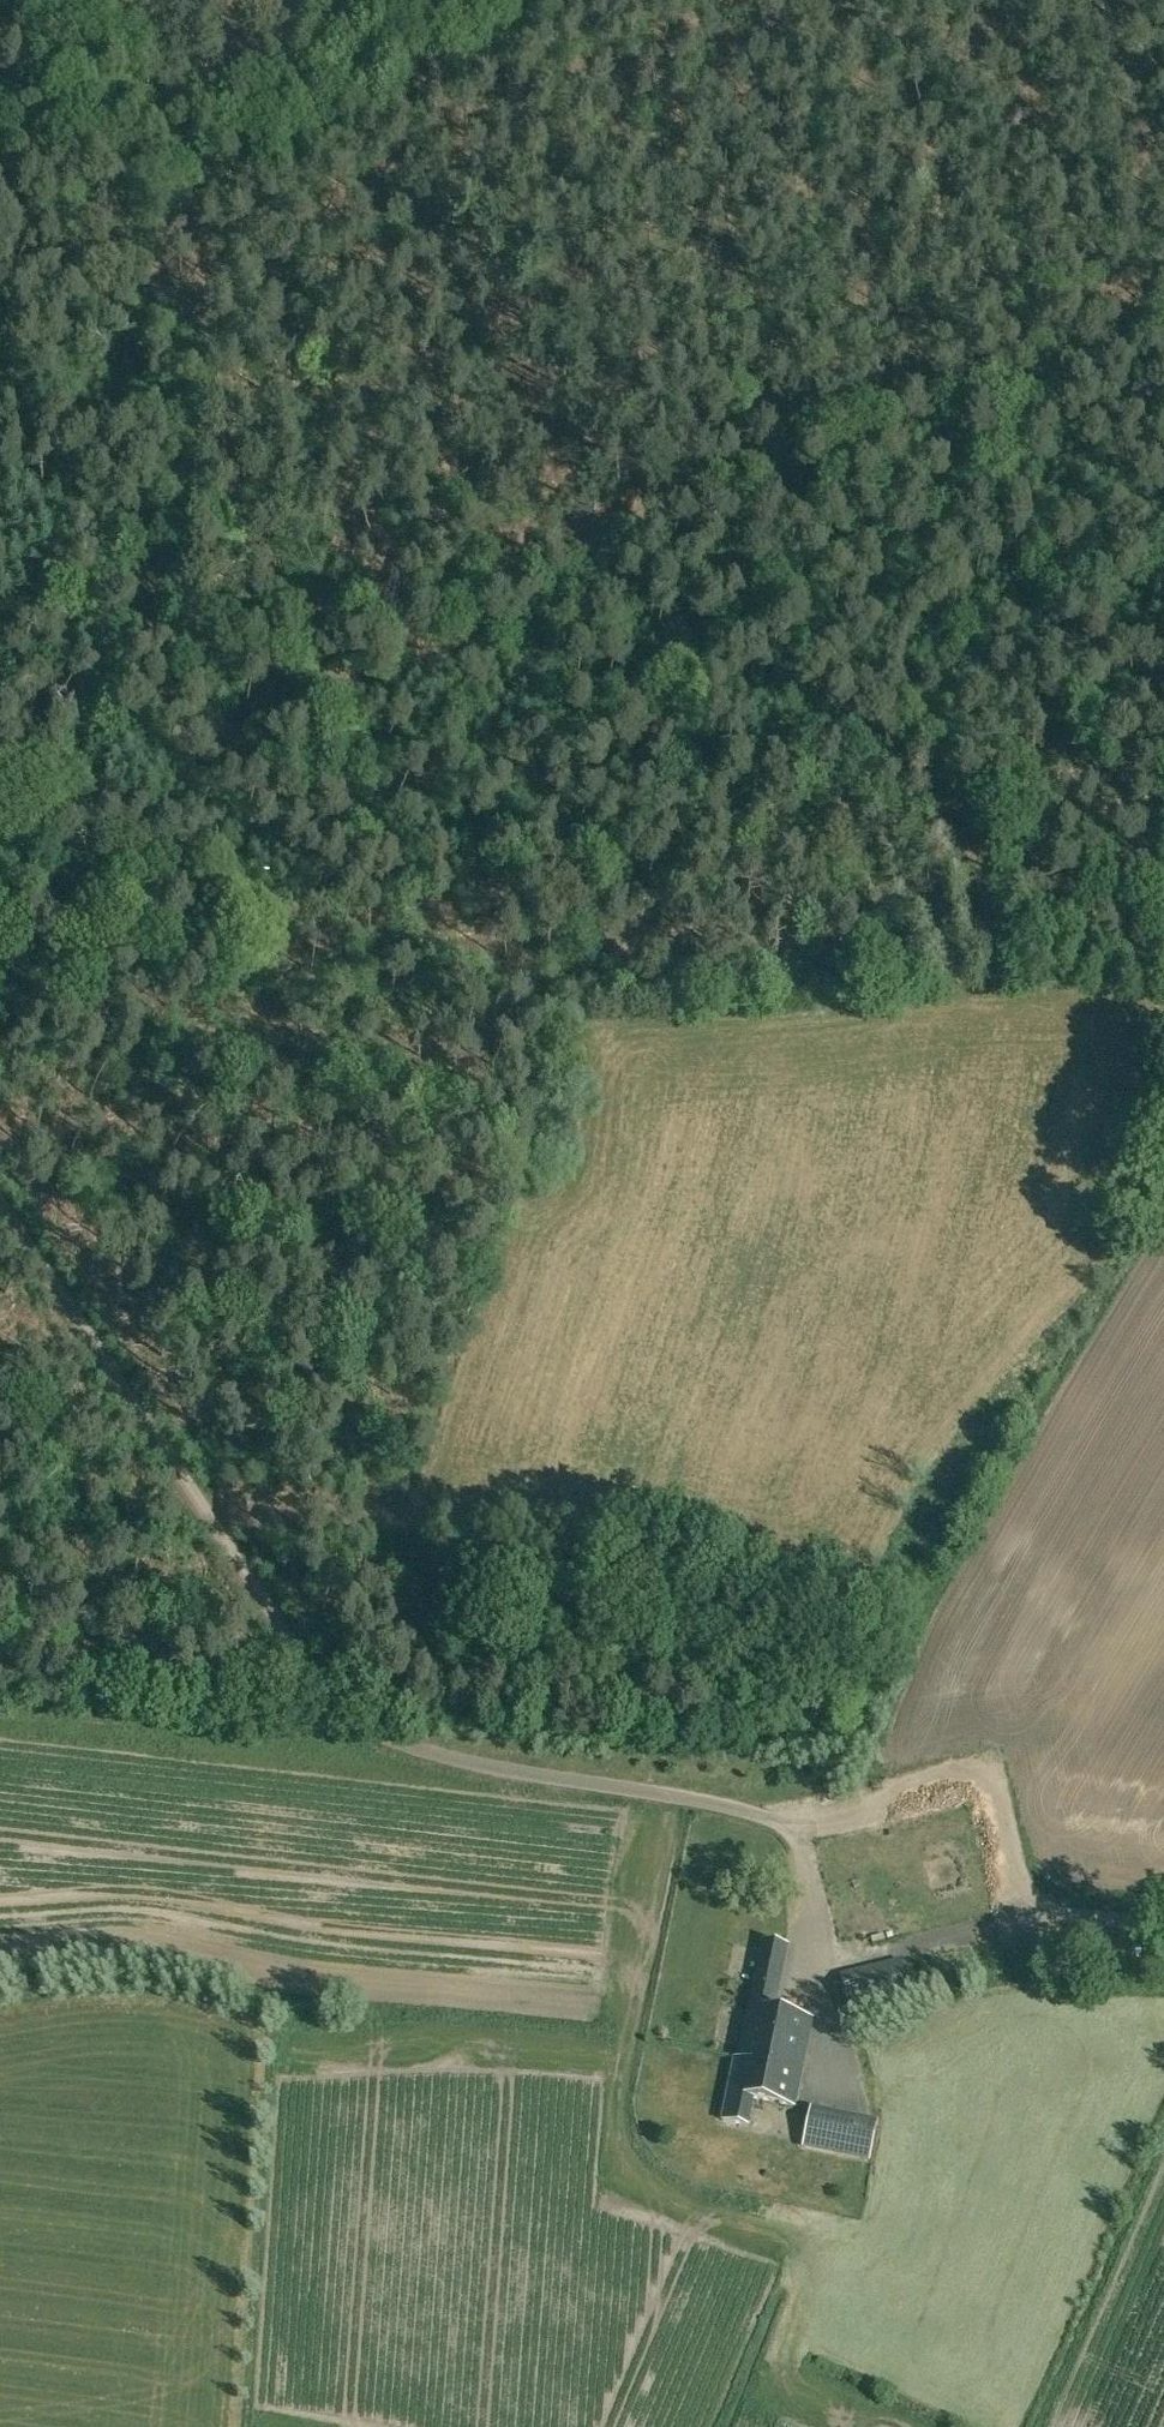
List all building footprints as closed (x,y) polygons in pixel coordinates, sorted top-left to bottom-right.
[(735,2057),(723,2119),(748,2124),(753,2096),(794,2105),(812,2017),(773,2009),(787,1943),(764,1938),(741,2058),(735,2057)] [(842,1972),(854,2021),(912,2007),(910,1998),(965,1984),(964,1980),(956,1949),(955,1945),(842,1972)] [(857,2119),(812,2109),(812,2110),(805,2145),(849,2154),(857,2119)]
